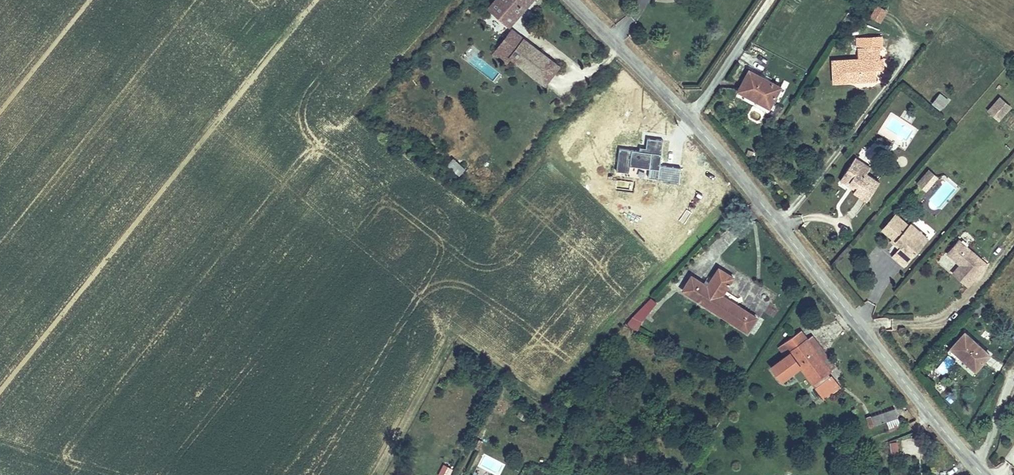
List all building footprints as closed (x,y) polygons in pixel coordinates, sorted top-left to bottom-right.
[(530,0),(494,0),(485,10),(507,29),(532,2),(530,0)] [(876,6),(871,19),(881,23),(887,10),(876,6)] [(515,47),(522,39),(511,31),(505,38),(515,47)] [(881,37),(855,38),(856,63),(832,64),(833,83),(877,82),(876,71),(876,61),(879,61),(878,49),(882,48),(881,37)] [(515,62),(529,45),(522,39),(515,47),(505,38),(497,47),(509,58),(515,62)] [(556,68),(529,45),(515,62),(542,85),(556,68)] [(497,47),(491,54),(503,65),(509,58),(497,47)] [(879,61),(876,61),(876,71),(884,71),(884,61),(879,61)] [(780,89),(750,73),(739,93),(769,109),(780,89)] [(941,94),(938,97),(946,104),(949,101),(941,94)] [(938,97),(933,103),(941,110),(946,104),(938,97)] [(1001,99),(991,112),(1001,121),(1012,108),(1001,99)] [(459,177),(465,169),(452,158),(446,166),(459,177)] [(855,158),(842,180),(856,189),(853,195),(867,203),(879,182),(867,175),(872,168),(855,158)] [(928,170),(915,182),(925,192),(938,179),(928,170)] [(856,189),(842,180),(839,186),(853,195),(856,189)] [(864,204),(849,220),(859,230),(875,214),(864,204)] [(909,227),(895,215),(882,231),(893,240),(901,247),(900,249),(893,257),(904,266),(921,246),(917,243),(923,236),(911,225),(909,227)] [(923,236),(917,243),(921,246),(927,239),(923,236)] [(901,247),(893,240),(891,242),(900,249),(901,247)] [(959,240),(947,254),(960,265),(953,273),(968,285),(986,264),(959,240)] [(695,279),(685,293),(749,334),(758,320),(724,298),(735,280),(721,270),(708,288),(695,279)] [(655,308),(628,335),(633,337),(658,312),(655,308)] [(991,357),(966,333),(951,348),(976,372),(991,357)] [(801,335),(779,351),(785,359),(770,370),(780,384),(799,370),(811,388),(822,380),(830,374),(808,344),(801,335)] [(812,341),(808,344),(830,374),(834,372),(812,341)] [(822,380),(811,388),(814,391),(824,384),(822,380)] [(824,384),(814,391),(821,402),(832,394),(827,388),(824,384)] [(831,385),(827,388),(832,394),(836,392),(831,385)] [(530,412),(523,407),(517,416),(524,421),(530,412)] [(870,434),(899,424),(896,417),(868,428),(870,434)] [(889,443),(891,458),(900,456),(897,442),(889,443)]
